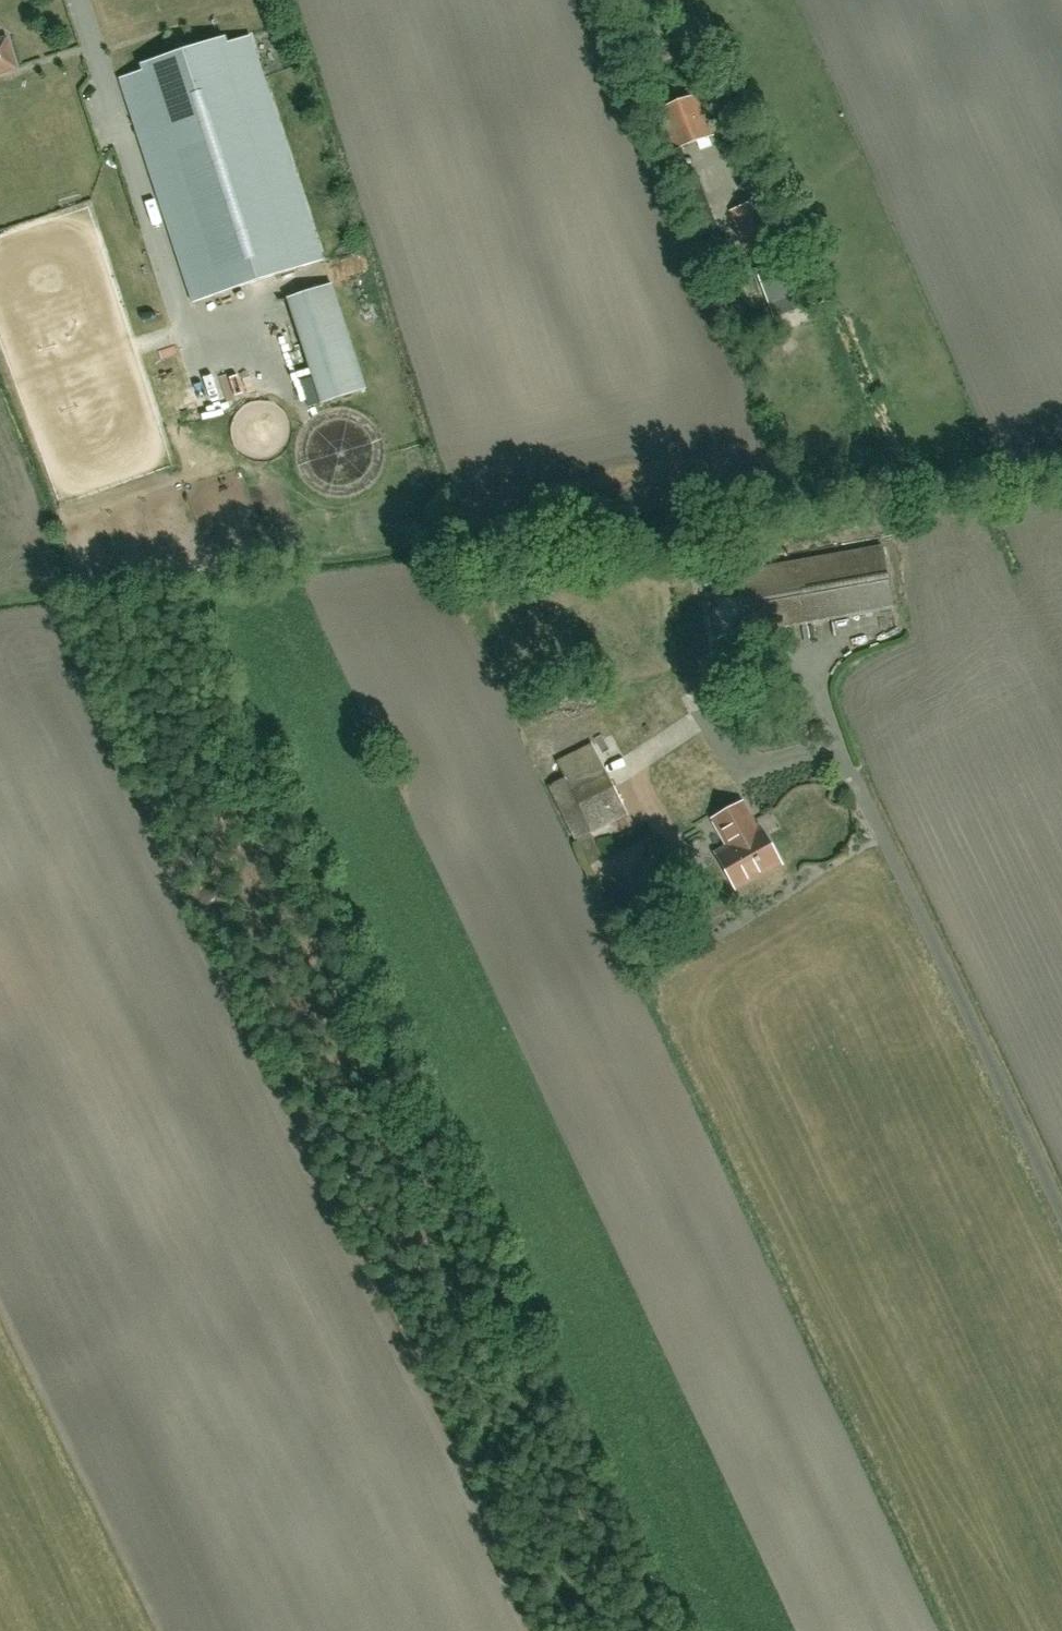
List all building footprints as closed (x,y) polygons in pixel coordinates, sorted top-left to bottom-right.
[(193,302),(323,260),(250,36),(227,44),(225,38),(141,65),(143,71),(120,79),(193,302)] [(2,72),(15,68),(6,39),(0,41),(0,73),(2,72)] [(673,150),(712,135),(697,95),(658,110),(673,150)] [(746,255),(780,243),(764,199),(730,211),(746,255)] [(799,293),(810,290),(799,259),(788,263),(787,257),(756,268),(773,315),(803,304),(799,293)] [(366,389),(332,284),(288,298),(322,403),(366,389)] [(747,634),(893,608),(882,546),(736,572),(747,634)] [(804,631),(809,650),(821,647),(816,627),(804,631)] [(593,833),(629,816),(592,743),(557,760),(593,833)] [(714,818),(724,836),(730,846),(717,853),(736,887),(780,863),(760,828),(757,830),(741,803),(714,818)]
